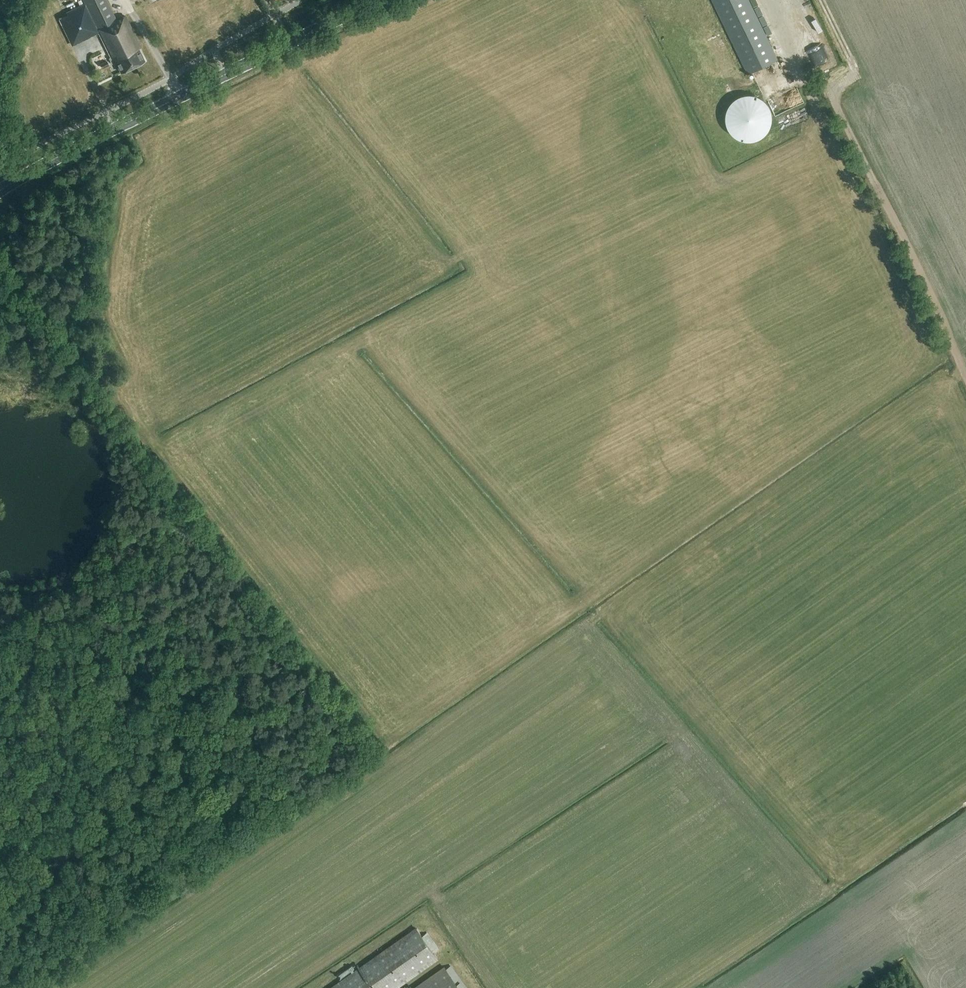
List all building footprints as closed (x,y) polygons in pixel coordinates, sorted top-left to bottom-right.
[(115,62),(120,72),(143,61),(138,50),(140,48),(125,16),(116,20),(107,0),(83,0),(85,5),(65,14),(66,16),(60,19),(72,44),(98,32),(110,58),(108,59),(111,64),(115,62)] [(749,74),(777,60),(748,0),(713,0),(749,74)] [(737,97),(732,101),(728,106),(726,112),(725,118),(725,122),(726,126),(729,131),(733,135),(737,138),(743,140),(748,141),(754,140),(759,138),(764,135),(768,131),(770,126),(771,122),(772,118),(771,112),(769,106),(765,101),(760,97),(754,95),(748,94),(742,95),(737,97)] [(437,959),(430,948),(436,945),(427,933),(422,937),(416,929),(333,987),(396,987),(437,959)] [(451,965),(446,968),(444,966),(413,987),(467,987),(451,965)] [(352,966),(340,975),(343,978),(355,969),(352,966)]
